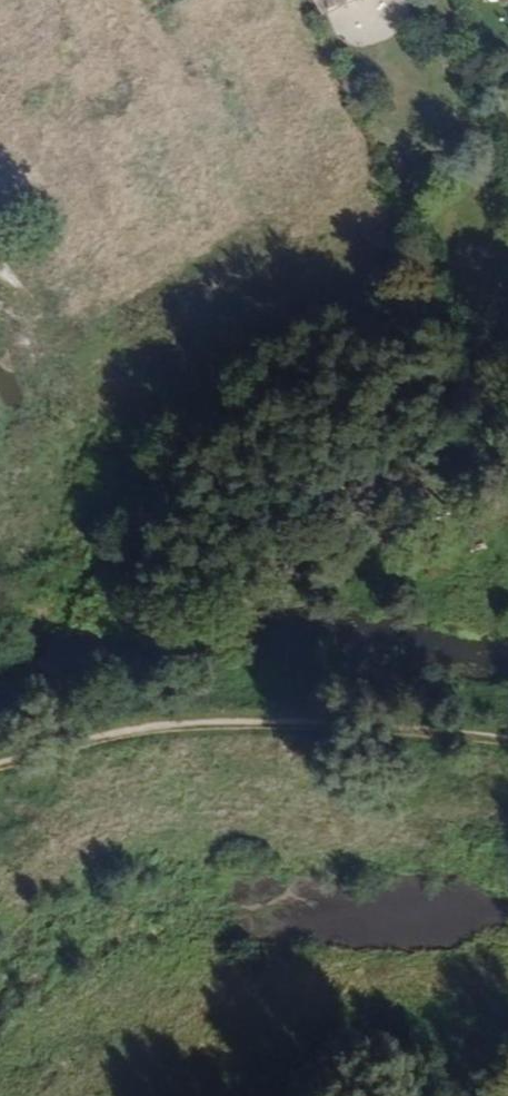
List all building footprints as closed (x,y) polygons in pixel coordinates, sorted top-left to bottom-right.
[(360,0),(320,0),(327,16),(360,0)]
